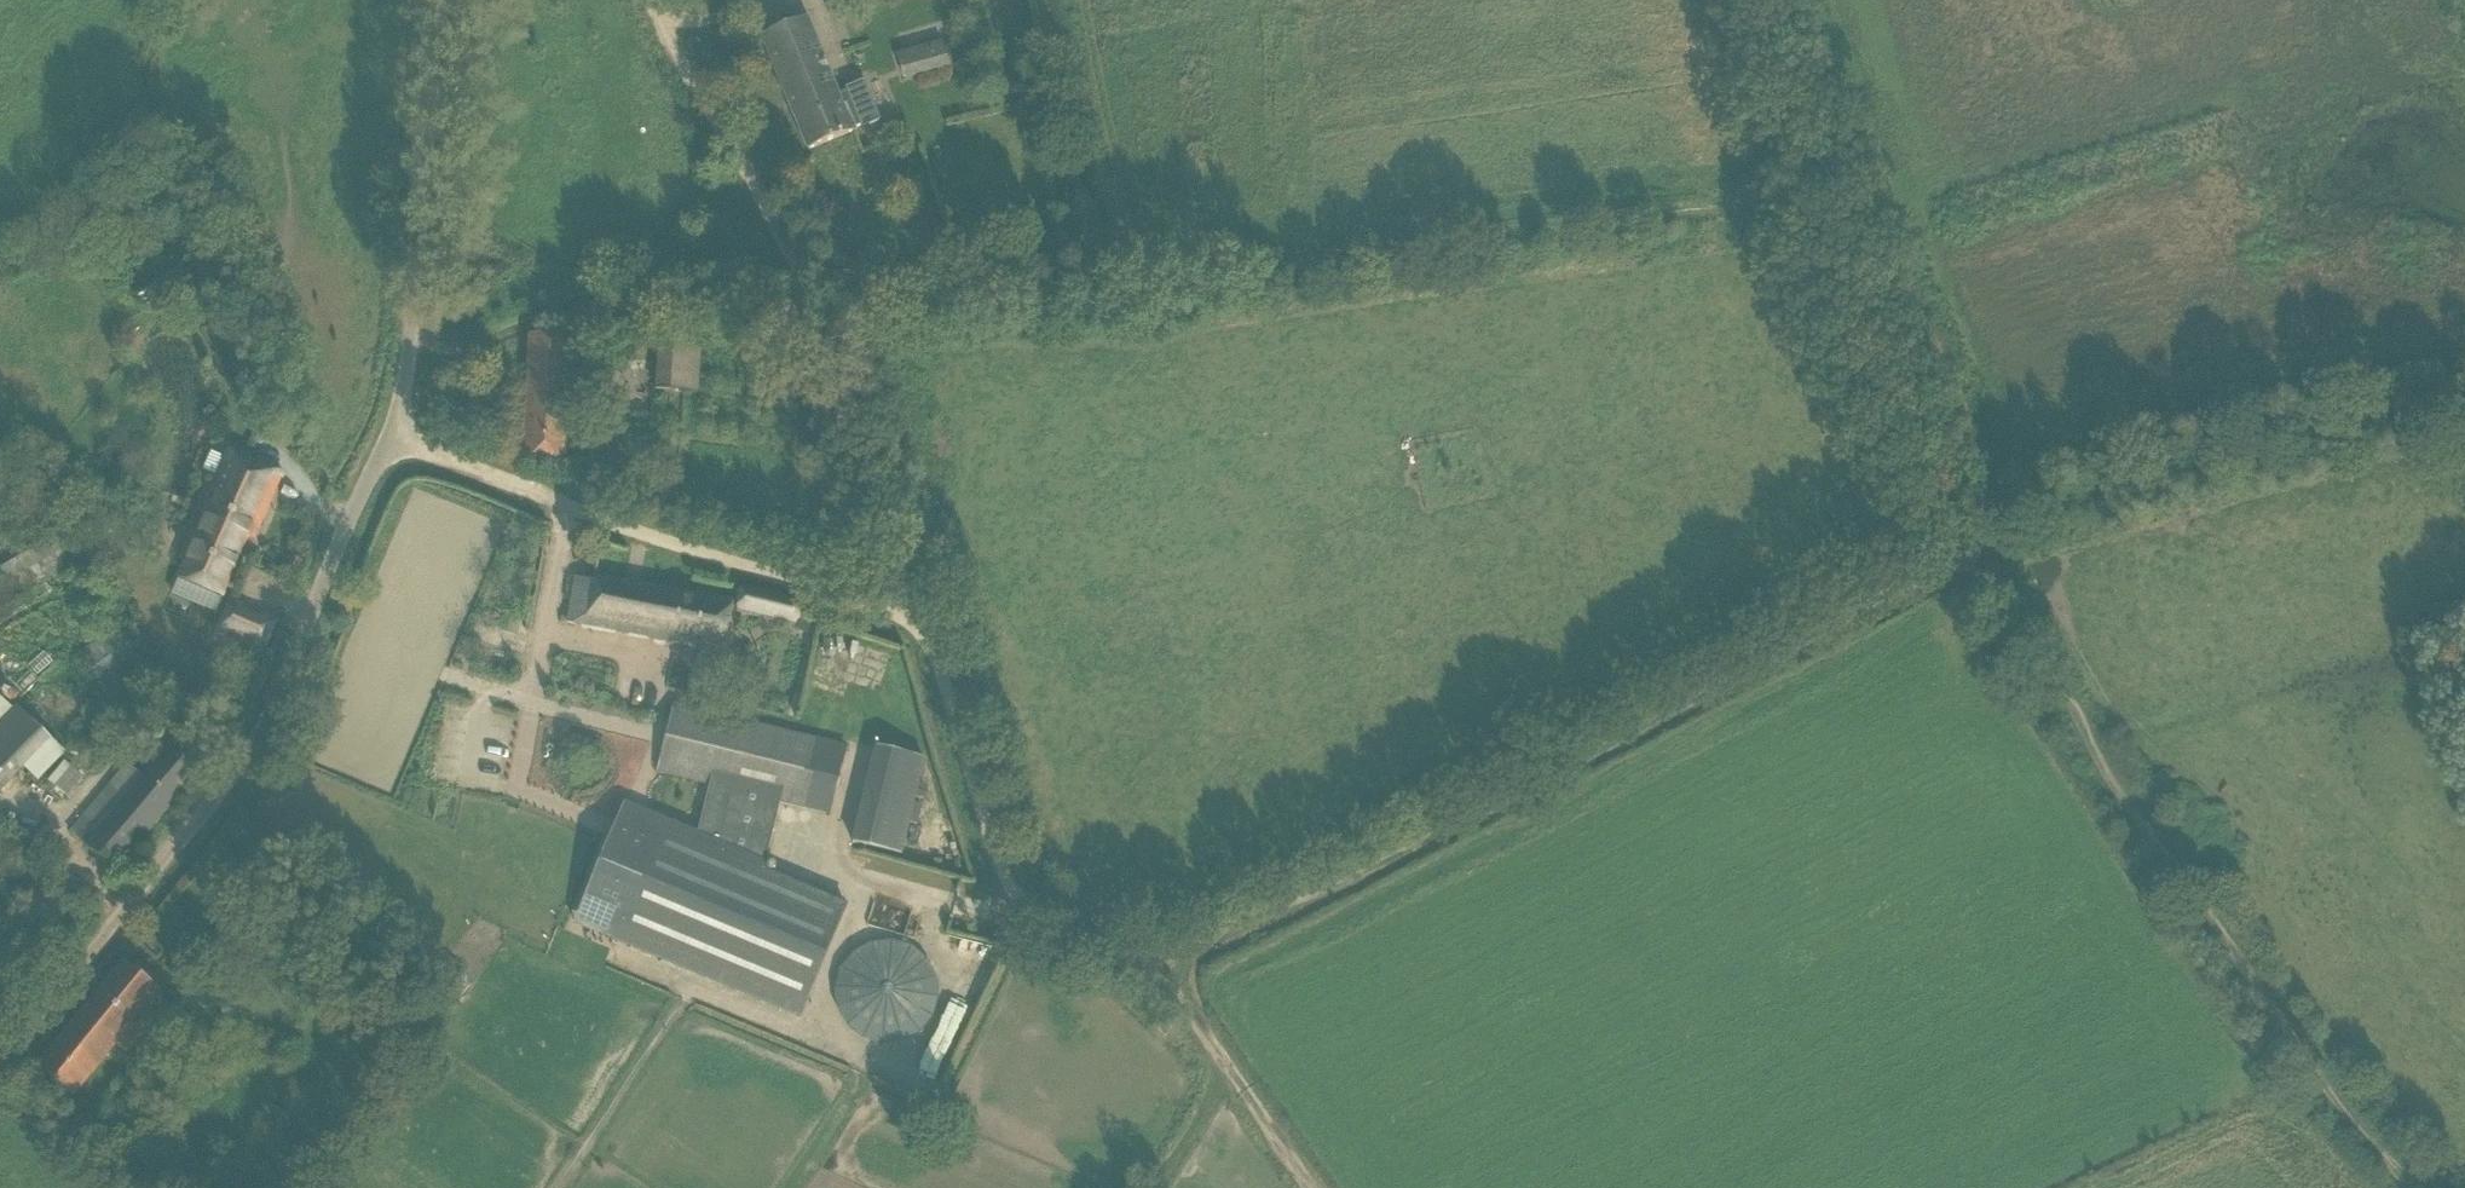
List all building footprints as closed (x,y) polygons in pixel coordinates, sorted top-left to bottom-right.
[(763,34),(809,148),(857,129),(857,127),(861,126),(862,128),(881,121),(865,81),(846,88),(847,91),(838,95),(807,17),(763,34)] [(942,42),(921,49),(928,72),(949,66),(942,42)] [(852,257),(859,275),(871,270),(864,252),(852,257)] [(654,390),(698,393),(701,335),(657,332),(654,390)] [(526,335),(520,457),(563,459),(565,420),(582,421),(586,338),(526,335)] [(171,593),(163,610),(186,620),(194,602),(199,605),(205,590),(222,597),(249,537),(254,540),(283,473),(261,463),(228,449),(195,522),(201,525),(171,593)] [(0,570),(0,611),(88,557),(70,527),(0,570)] [(284,571),(295,576),(302,561),(291,556),(284,571)] [(576,576),(568,619),(654,635),(653,640),(674,643),(675,639),(682,640),(697,643),(696,647),(723,652),(733,598),(597,573),(596,580),(576,576)] [(118,583),(109,587),(116,601),(125,596),(118,583)] [(800,611),(803,599),(744,586),(743,590),(743,592),(738,612),(797,625),(800,613),(800,611)] [(217,632),(261,652),(275,621),(231,601),(217,632)] [(113,630),(75,657),(93,682),(131,655),(113,630)] [(621,812),(579,915),(589,919),(803,1008),(846,906),(763,871),(780,802),(830,814),(846,750),(816,743),(817,739),(674,704),(657,771),(710,784),(695,843),(631,816),(621,812)] [(0,725),(0,757),(7,750),(25,767),(51,739),(33,722),(17,707),(0,725)] [(69,829),(115,869),(199,774),(168,745),(141,776),(127,763),(69,829)] [(901,854),(924,759),(875,747),(851,843),(901,854)] [(64,761),(48,781),(67,797),(83,778),(64,761)] [(879,928),(820,998),(874,1043),(885,1031),(903,1046),(951,988),(879,928)] [(121,961),(36,1065),(55,1080),(74,1096),(117,1043),(126,1050),(142,1031),(133,1023),(159,991),(140,976),(121,961)]
